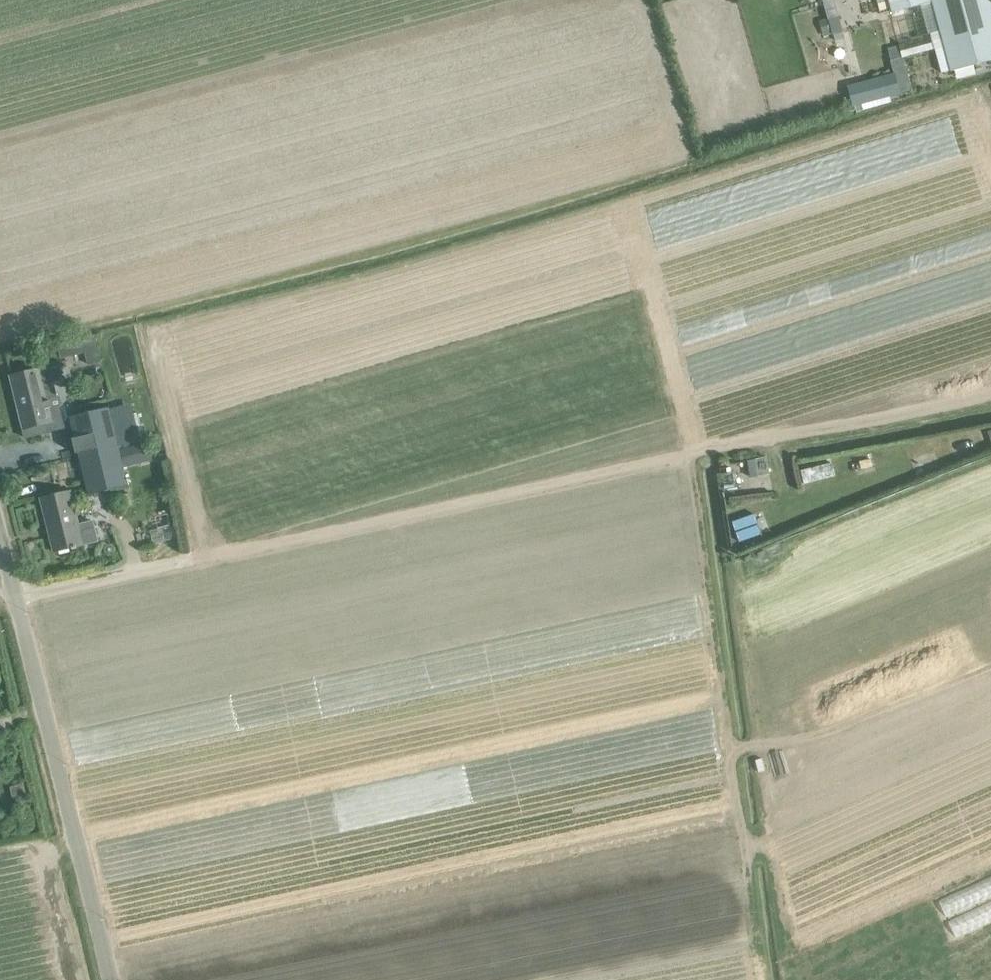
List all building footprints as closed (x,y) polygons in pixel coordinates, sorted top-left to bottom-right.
[(892,13),(932,2),(931,0),(888,0),(892,13)] [(990,61),(990,5),(990,0),(931,0),(932,2),(944,46),(944,47),(946,55),(951,72),(990,61)] [(944,47),(944,46),(927,51),(929,60),(946,55),(944,47)] [(893,73),(871,79),(877,101),(900,94),(900,93),(895,73),(893,73)] [(23,429),(26,429),(29,438),(48,433),(46,424),(53,422),(47,399),(58,396),(50,366),(40,369),(10,376),(23,429)] [(79,456),(118,448),(108,408),(70,417),(79,456)] [(136,446),(119,450),(123,468),(140,464),(136,446)] [(89,495),(113,489),(127,486),(123,468),(119,450),(118,448),(79,456),(89,495)] [(757,476),(769,474),(767,463),(766,457),(755,459),(757,476)] [(54,552),(83,545),(70,491),(40,499),(48,528),(50,528),(52,536),(50,537),(54,552)] [(740,540),(763,533),(757,514),(734,521),(740,540)] [(759,772),(765,771),(761,759),(755,760),(759,772)]
